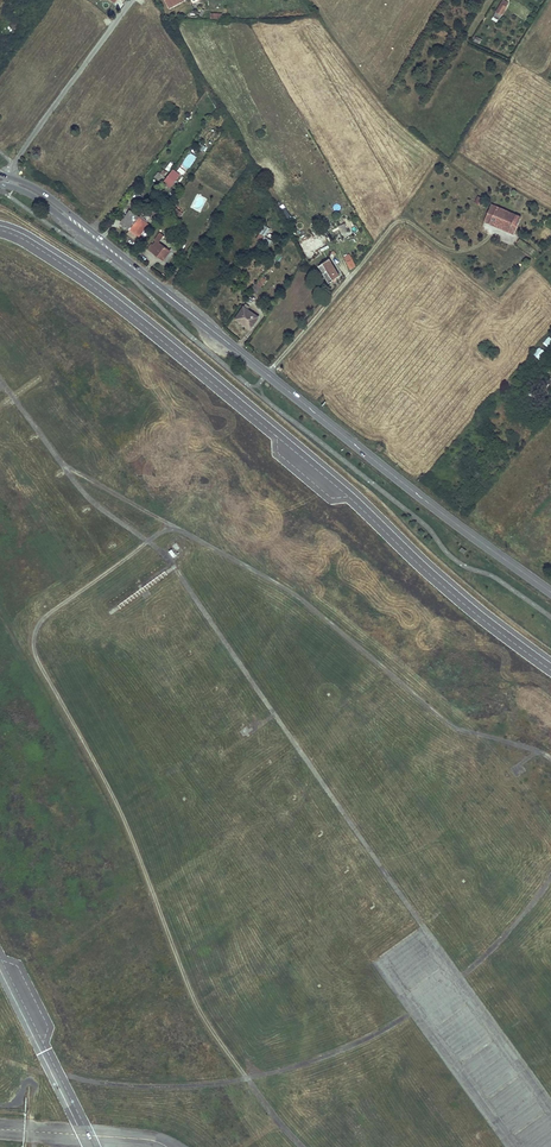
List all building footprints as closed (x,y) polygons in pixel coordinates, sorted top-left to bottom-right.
[(171,8),(182,3),(181,1),(181,0),(167,0),(171,8)] [(495,12),(501,16),(508,3),(504,0),(502,0),(495,12)] [(180,174),(175,169),(172,173),(165,182),(170,187),(180,174)] [(481,193),(477,199),(482,202),(486,197),(481,193)] [(149,200),(142,194),(137,200),(142,204),(143,202),(146,204),(149,200)] [(492,214),(496,205),(490,203),(487,212),(492,214)] [(520,216),(496,205),(492,214),(487,212),(483,220),(494,225),(497,221),(508,226),(506,230),(512,233),(520,216)] [(286,207),(282,209),(287,219),(291,217),(286,207)] [(178,218),(182,213),(175,208),(171,213),(178,218)] [(162,215),(155,209),(150,215),(158,221),(162,215)] [(141,216),(131,210),(122,221),(131,228),(141,216)] [(144,219),(141,216),(131,228),(137,232),(141,235),(150,223),(144,219)] [(497,221),(494,225),(506,230),(508,226),(497,221)] [(348,232),(344,224),(338,227),(342,235),(348,232)] [(131,228),(127,234),(133,237),(137,232),(131,228)] [(260,231),(255,239),(269,247),(272,241),(264,236),(266,234),(260,231)] [(149,247),(167,261),(175,250),(172,248),(171,250),(159,241),(161,238),(157,235),(149,247)] [(313,238),(317,247),(323,243),(318,235),(313,238)] [(301,244),(306,253),(317,247),(313,238),(301,244)] [(347,263),(352,260),(350,254),(344,257),(347,263)] [(340,276),(330,259),(319,265),(329,282),(340,276)] [(350,269),(356,266),(352,260),(347,263),(350,269)] [(256,295),(267,280),(263,277),(257,285),(256,284),(251,291),(256,295)] [(246,304),(236,319),(250,328),(258,317),(247,310),(250,307),(246,304)] [(543,343),(547,346),(550,341),(550,338),(548,336),(543,343)] [(538,347),(533,355),(541,359),(546,351),(538,347)] [(550,387),(550,379),(548,377),(540,389),(547,394),(550,387)] [(536,403),(540,397),(533,392),(529,398),(536,403)]
